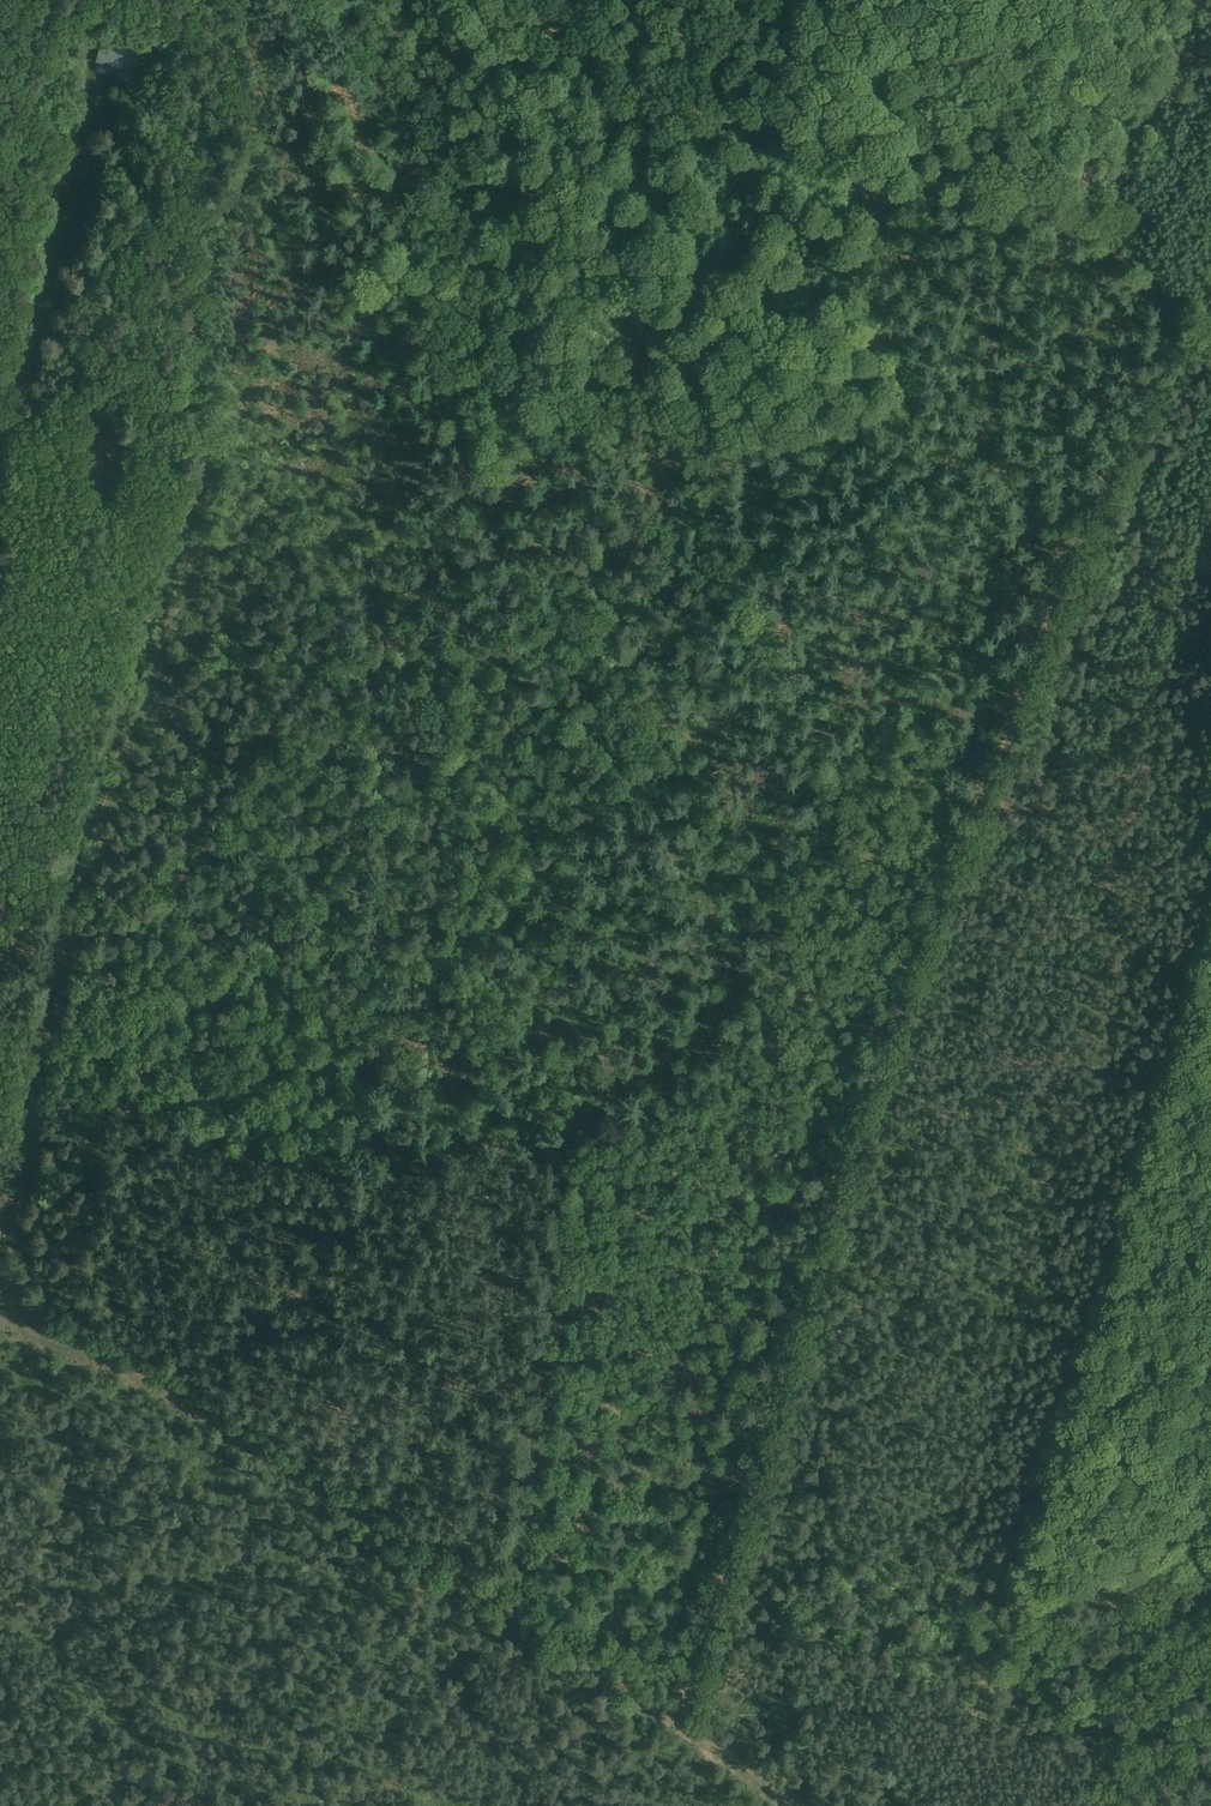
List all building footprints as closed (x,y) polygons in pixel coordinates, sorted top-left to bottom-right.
[(127,46),(126,48),(116,46),(117,44),(102,40),(98,59),(111,62),(113,55),(125,58),(123,65),(136,69),(140,50),(127,46)]
